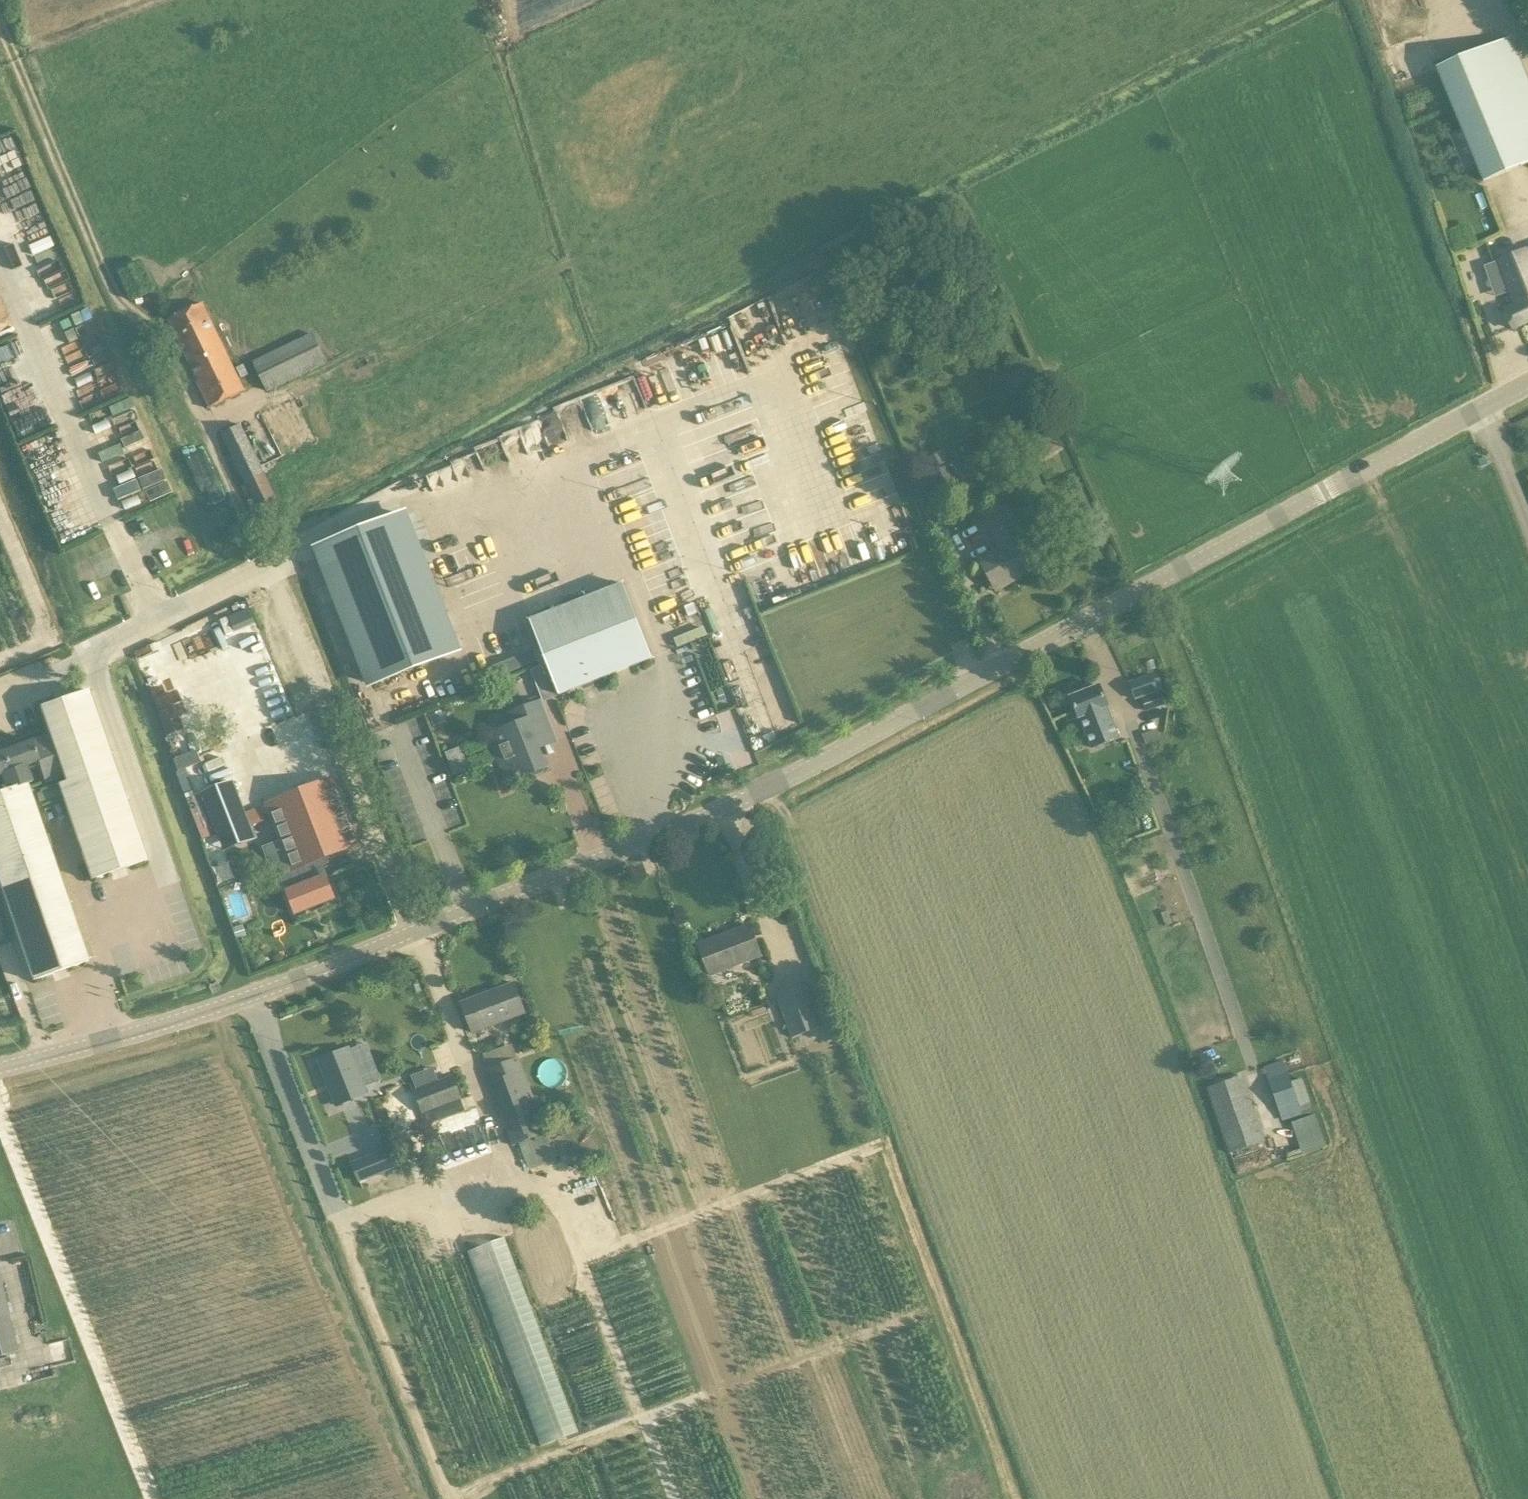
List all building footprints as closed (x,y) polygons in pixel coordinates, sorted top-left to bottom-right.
[(1514,39),(1440,69),(1485,182),(1527,164),(1527,73),(1514,39)] [(1464,167),(1474,163),(1460,130),(1450,134),(1464,167)] [(1512,307),(1505,310),(1513,328),(1527,322),(1527,250),(1486,267),(1495,287),(1502,284),(1512,307)] [(809,284),(611,368),(634,422),(832,337),(809,284)] [(198,383),(210,407),(245,390),(203,303),(169,319),(200,382),(198,383)] [(313,332),(253,361),(267,392),(328,363),(313,332)] [(293,394),(259,408),(279,454),(313,440),(293,394)] [(541,421),(547,436),(558,432),(552,417),(541,421)] [(222,433),(263,517),(283,509),(242,424),(222,433)] [(975,488),(959,459),(951,464),(943,450),(926,460),(932,474),(949,502),(975,488)] [(1041,567),(1007,505),(984,518),(1000,546),(978,559),(994,587),(1025,570),(1027,575),(1041,567)] [(406,511),(314,547),(370,680),(456,647),(406,511)] [(624,583),(530,620),(547,663),(560,695),(653,658),(624,583)] [(240,629),(234,615),(229,617),(234,631),(240,629)] [(494,678),(539,661),(535,650),(490,667),(494,678)] [(532,671),(538,687),(551,682),(545,666),(532,671)] [(1129,681),(1135,700),(1142,697),(1146,711),(1167,704),(1163,691),(1158,692),(1153,673),(1129,681)] [(1071,698),(1079,718),(1081,717),(1093,747),(1117,737),(1105,708),(1108,706),(1100,686),(1071,698)] [(6,789),(0,792),(0,883),(34,980),(88,961),(27,784),(59,773),(61,780),(55,782),(90,879),(146,859),(88,692),(87,690),(38,707),(47,734),(2,750),(0,751),(0,776),(1,776),(6,789)] [(541,702),(510,714),(514,725),(489,735),(508,782),(546,767),(533,735),(551,728),(541,702)] [(426,714),(406,721),(416,748),(420,747),(437,796),(440,795),(450,824),(463,819),(426,714)] [(1156,729),(1142,734),(1145,744),(1160,739),(1156,729)] [(468,770),(460,748),(445,754),(453,776),(468,770)] [(174,760),(178,771),(200,762),(196,751),(174,760)] [(723,756),(716,759),(721,773),(728,770),(723,756)] [(361,842),(338,784),(269,811),(292,870),(281,874),(296,913),(336,897),(322,863),(329,861),(327,856),(361,842)] [(258,841),(239,788),(209,798),(223,837),(237,832),(242,847),(258,841)] [(1172,923),(1167,911),(1161,913),(1166,926),(1172,923)] [(234,928),(237,938),(246,935),(243,925),(234,928)] [(711,976),(762,956),(750,925),(699,945),(711,976)] [(1169,937),(1166,929),(1158,931),(1161,940),(1169,937)] [(776,994),(792,1038),(823,1026),(807,982),(776,994)] [(474,1033),(526,1013),(515,983),(462,1002),(474,1033)] [(816,1051),(813,1042),(802,1045),(805,1054),(816,1051)] [(318,1061),(337,1107),(368,1095),(350,1048),(318,1061)] [(491,1070),(486,1072),(514,1145),(519,1144),(545,1134),(517,1060),(492,1069),(491,1070)] [(1308,1104),(1300,1107),(1284,1061),(1264,1067),(1283,1121),(1303,1114),(1302,1113),(1310,1111),(1308,1104)] [(434,1068),(413,1076),(418,1090),(415,1091),(428,1124),(446,1117),(442,1107),(462,1099),(453,1076),(439,1082),(434,1068)] [(1265,1141),(1259,1121),(1243,1076),(1207,1088),(1230,1153),(1265,1141)] [(401,1132),(418,1127),(407,1090),(390,1095),(401,1132)] [(358,1183),(383,1173),(376,1154),(351,1164),(358,1183)] [(474,1244),(531,1445),(570,1434),(513,1233),(474,1244)] [(18,1351),(9,1315),(0,1277),(0,1356),(18,1351)]
